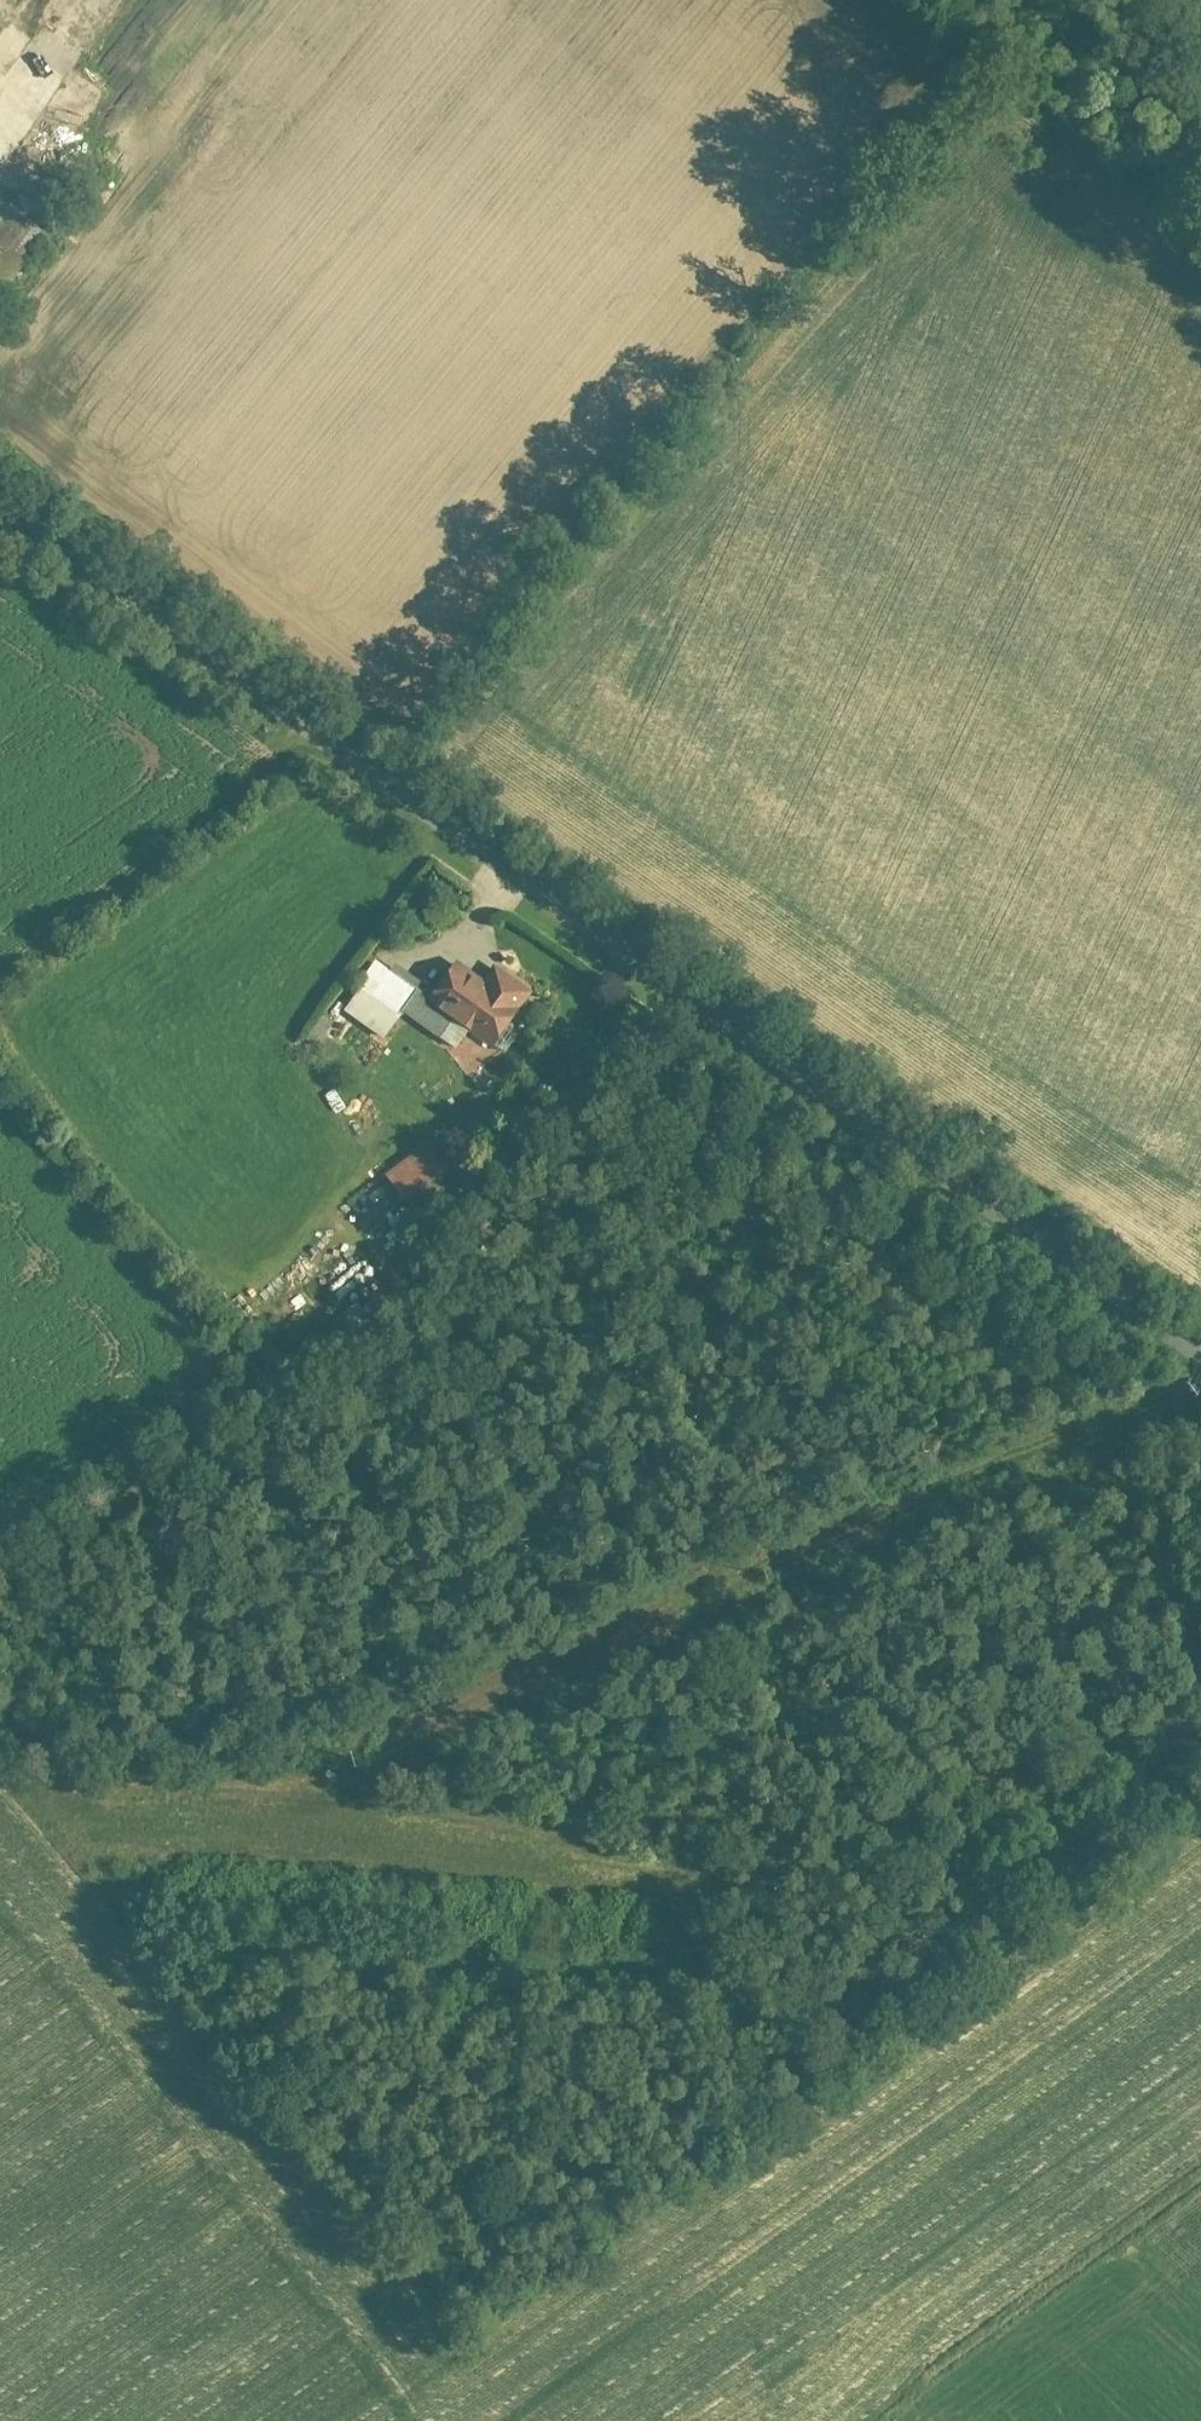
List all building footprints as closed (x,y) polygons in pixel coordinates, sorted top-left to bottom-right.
[(0,298),(46,240),(0,204),(0,298)] [(441,1043),(455,1023),(496,1051),(522,1014),(535,996),(497,970),(486,986),(458,966),(447,982),(409,955),(395,976),(376,963),(358,989),(361,991),(345,1014),(385,1042),(401,1018),(415,1028),(416,1026),(441,1043)] [(433,1146),(385,1179),(417,1225),(465,1192),(433,1146)] [(358,1311),(341,1322),(350,1336),(367,1325),(358,1311)]
